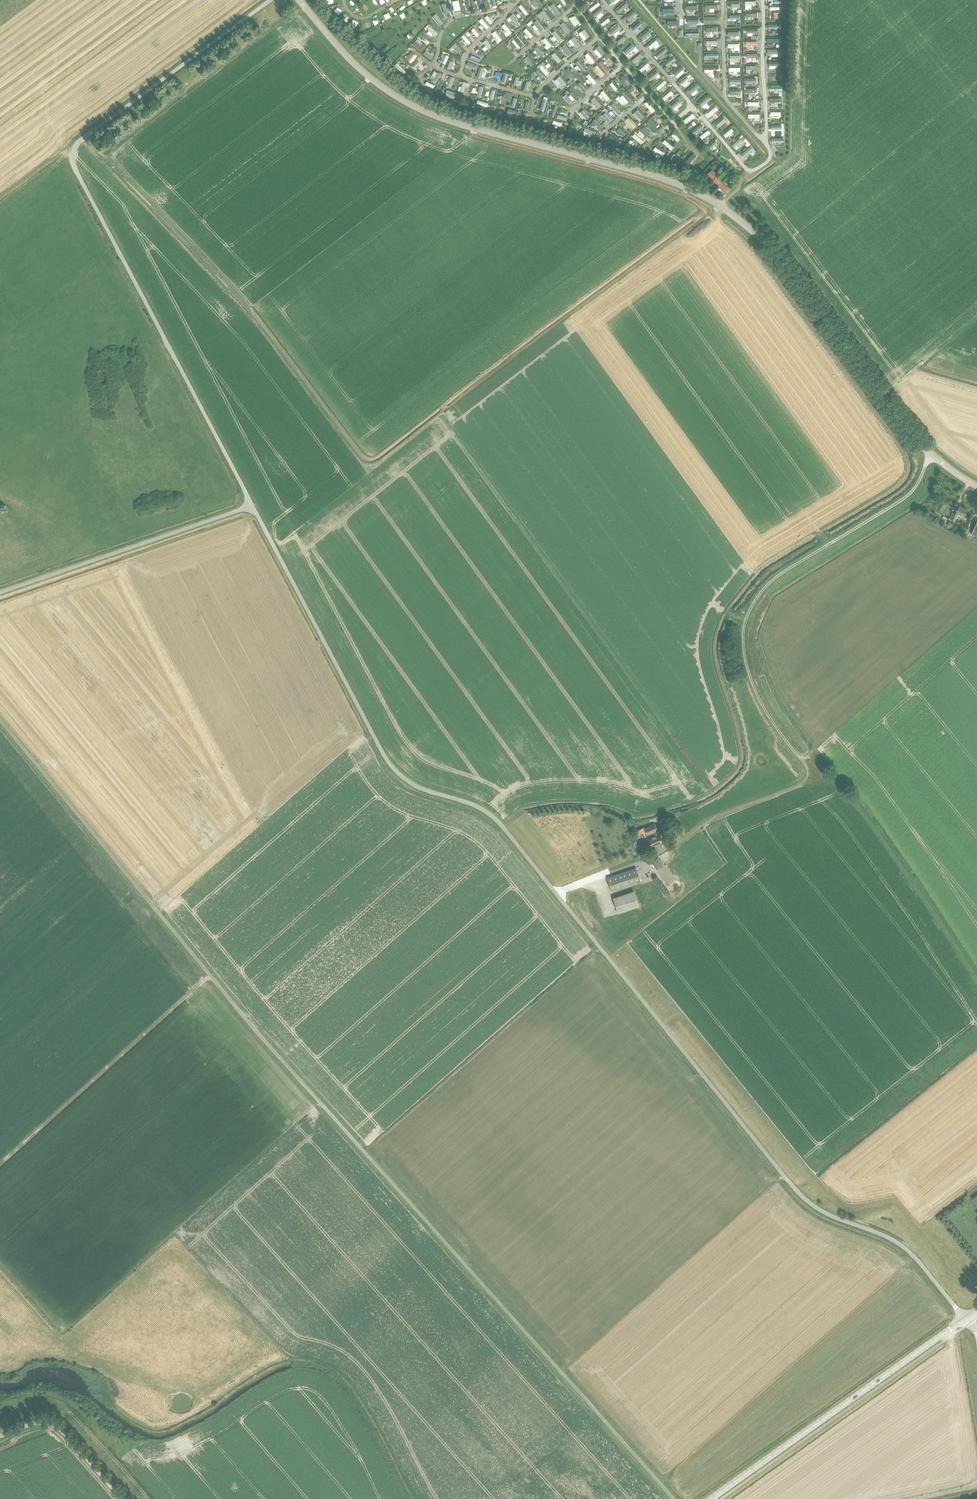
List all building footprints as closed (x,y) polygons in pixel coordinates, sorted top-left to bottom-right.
[(452,1),(454,11),(461,10),(459,0),(458,0),(452,1)] [(529,0),(536,8),(540,5),(535,0),(529,0)] [(752,9),(752,5),(757,5),(757,1),(745,1),(746,9),(752,9)] [(626,2),(617,10),(620,13),(629,5),(626,2)] [(589,8),(591,11),(601,5),(599,3),(589,8)] [(523,4),(520,6),(525,16),(528,14),(523,4)] [(554,4),(549,8),(555,16),(560,12),(554,4)] [(340,7),(335,10),(337,15),(343,13),(340,7)] [(595,17),(604,10),(602,7),(593,14),(595,17)] [(627,16),(629,19),(637,14),(635,11),(627,16)] [(485,18),(490,25),(493,22),(488,15),(485,18)] [(514,15),(511,17),(513,19),(511,20),(515,26),(519,22),(514,15)] [(575,15),(570,18),(575,26),(580,22),(575,15)] [(442,26),(444,23),(436,16),(434,18),(442,26)] [(486,30),(489,27),(482,18),(479,21),(486,30)] [(354,28),(359,23),(354,19),(349,25),(354,28)] [(537,20),(534,23),(541,31),(544,29),(537,20)] [(566,32),(569,29),(564,22),(559,26),(562,30),(564,29),(566,32)] [(640,22),(632,28),(635,31),(643,24),(640,22)] [(502,26),(506,31),(504,33),(507,36),(512,32),(505,23),(502,26)] [(427,28),(429,30),(427,34),(432,37),(436,30),(428,26),(427,28)] [(609,33),(612,37),(619,31),(616,27),(609,33)] [(469,32),(472,35),(474,33),(477,37),(480,35),(474,28),(469,32)] [(527,28),(524,31),(531,38),(534,35),(527,28)] [(579,33),(584,40),(590,36),(585,29),(579,33)] [(758,29),(747,29),(747,35),(744,35),(744,39),(747,39),(747,37),(756,37),(756,33),(758,33),(758,29)] [(641,37),(643,40),(646,37),(645,37),(651,33),(649,30),(641,37)] [(495,31),(492,33),(499,43),(502,40),(495,31)] [(554,31),(552,34),(557,39),(554,43),(557,46),(563,38),(554,31)] [(734,37),(740,37),(739,31),(729,32),(729,36),(730,36),(730,40),(734,40),(734,37)] [(467,45),(471,43),(465,34),(462,36),(467,45)] [(515,43),(517,42),(521,46),(524,44),(517,35),(512,39),(515,43)] [(624,35),(617,41),(620,44),(626,38),(624,35)] [(546,45),(545,46),(547,49),(552,45),(546,37),(542,40),(546,45)] [(574,37),(571,39),(578,48),(581,45),(574,37)] [(648,46),(651,49),(659,43),(657,39),(648,46)] [(491,47),(486,40),(483,42),(486,45),(482,48),(485,51),(484,52),(485,54),(488,51),(487,49),(488,48),(488,49),(491,47)] [(414,41),(412,44),(420,51),(426,45),(423,43),(420,46),(414,41)] [(740,52),(740,42),(728,42),(728,48),(735,48),(735,52),(740,52)] [(455,47),(460,55),(463,52),(456,43),(451,46),(453,48),(455,47)] [(632,45),(625,50),(627,53),(634,47),(632,45)] [(598,46),(594,51),(601,58),(606,53),(598,46)] [(537,47),(533,51),(540,58),(544,54),(537,47)] [(664,53),(666,51),(664,49),(656,55),(661,60),(666,55),(664,53)] [(426,50),(423,54),(430,60),(433,56),(426,50)] [(411,63),(416,55),(411,52),(406,59),(411,63)] [(557,62),(561,59),(556,53),(552,56),(557,62)] [(587,58),(586,60),(588,63),(589,61),(592,64),(596,61),(588,53),(585,55),(587,58)] [(636,64),(644,56),(640,53),(632,61),(636,64)] [(446,64),(449,56),(444,54),(440,62),(446,64)] [(736,61),(741,61),(741,55),(730,55),(730,64),(736,64),(736,61)] [(526,65),(523,67),(526,71),(534,64),(528,56),(523,60),(526,65)] [(674,56),(666,63),(668,66),(676,59),(674,56)] [(599,62),(607,71),(610,69),(603,59),(599,62)] [(411,65),(415,70),(421,64),(417,60),(411,65)] [(579,60),(575,63),(577,65),(575,68),(577,71),(579,69),(582,72),(586,69),(579,60)] [(642,72),(645,69),(647,71),(652,67),(648,63),(640,69),(642,72)] [(398,64),(396,66),(403,73),(405,71),(398,64)] [(541,64),(538,66),(547,75),(549,72),(541,64)] [(719,69),(720,65),(705,64),(705,72),(709,73),(709,69),(719,69)] [(676,76),(684,68),(681,65),(673,72),(676,76)] [(729,66),(729,76),(737,76),(737,72),(740,72),(740,66),(729,66)] [(542,79),(544,76),(537,68),(534,71),(542,79)] [(570,68),(566,71),(573,79),(576,76),(570,68)] [(549,79),(557,72),(554,69),(546,77),(549,79)] [(597,73),(602,78),(606,73),(600,69),(597,73)] [(431,79),(439,81),(441,73),(434,71),(431,79)] [(649,77),(651,80),(659,73),(657,71),(649,77)] [(591,73),(587,75),(592,85),(596,83),(591,73)] [(624,74),(621,77),(622,78),(620,80),(626,86),(631,82),(624,74)] [(689,80),(692,77),(690,74),(679,83),(682,86),(684,84),(686,87),(691,83),(689,80)] [(450,76),(446,86),(451,88),(454,77),(450,76)] [(561,76),(558,79),(560,81),(557,83),(563,90),(568,85),(561,76)] [(730,79),(730,83),(737,83),(737,88),(741,88),(741,79),(730,79)] [(662,86),(666,82),(664,80),(656,87),(660,92),(664,88),(662,86)] [(465,92),(467,81),(464,81),(462,86),(460,86),(459,91),(465,92)] [(613,82),(607,86),(612,93),(618,89),(613,82)] [(577,87),(582,93),(587,89),(582,83),(577,87)] [(692,93),(700,87),(698,84),(689,89),(692,93)] [(633,85),(625,92),(632,100),(640,93),(637,89),(633,85)] [(456,97),(457,93),(447,90),(446,93),(447,94),(446,97),(449,98),(450,97),(453,98),(453,96),(456,97)] [(600,93),(606,101),(610,98),(604,90),(600,93)] [(671,90),(662,98),(665,101),(674,93),(671,90)] [(566,93),(563,97),(569,104),(573,100),(566,93)] [(616,98),(622,106),(628,101),(623,94),(620,97),(619,96),(616,98)] [(597,108),(601,106),(595,96),(591,98),(597,108)] [(702,106),(711,99),(708,96),(700,103),(702,106)] [(771,101),(771,107),(778,107),(778,101),(783,101),(783,98),(770,97),(770,101),(771,101)] [(671,105),(673,108),(681,102),(678,99),(671,105)] [(648,101),(644,103),(649,109),(646,112),(649,115),(656,110),(648,101)] [(611,105),(618,114),(621,111),(614,103),(611,105)] [(716,105),(707,113),(710,116),(718,108),(716,105)] [(584,109),(580,112),(586,119),(590,116),(584,109)] [(633,113),(640,122),(645,117),(638,109),(633,113)] [(609,121),(612,119),(604,111),(599,116),(601,118),(604,116),(609,121)] [(556,118),(565,121),(567,114),(559,112),(556,118)] [(693,112),(684,120),(686,123),(696,115),(693,112)] [(659,124),(654,119),(657,117),(655,115),(650,119),(656,127),(659,124)] [(724,116),(715,124),(718,127),(727,119),(724,116)] [(635,125),(628,118),(626,120),(631,125),(626,129),(629,132),(635,125)] [(594,121),(601,129),(603,127),(597,119),(594,121)] [(702,124),(693,131),(695,135),(704,127),(702,124)] [(642,130),(649,136),(652,133),(645,127),(642,130)] [(616,132),(622,138),(626,134),(620,128),(616,132)] [(732,128),(724,135),(726,138),(734,131),(732,128)] [(705,137),(710,133),(708,130),(700,136),(704,142),(705,141),(707,144),(709,143),(707,140),(705,137)] [(677,142),(680,139),(674,133),(671,136),(677,142)] [(615,142),(610,142),(611,138),(606,137),(605,144),(615,146),(615,142)] [(670,153),(672,150),(670,149),(672,145),(665,140),(663,143),(667,145),(664,149),(670,153)] [(711,150),(718,144),(716,141),(708,147),(711,150)] [(663,157),(665,152),(655,147),(653,151),(663,157)] [(686,160),(690,164),(697,157),(694,153),(686,160)] [(671,158),(680,164),(683,160),(673,154),(671,158)] [(713,180),(718,176),(712,170),(707,174),(713,180)] [(718,176),(713,180),(718,186),(723,182),(718,176)] [(729,188),(723,182),(718,186),(724,192),(729,188)] [(955,513),(953,512),(950,518),(951,518),(954,520),(955,520),(958,513),(964,516),(967,509),(959,505),(955,513)] [(652,847),(663,842),(659,834),(657,830),(658,830),(655,823),(644,828),(647,835),(652,833),(653,837),(649,839),(652,847)] [(658,857),(651,862),(657,869),(664,864),(658,857)] [(636,868),(607,877),(612,892),(641,882),(636,868)] [(665,894),(669,891),(657,875),(652,879),(665,894)] [(634,891),(614,898),(619,912),(638,906),(634,891)]
